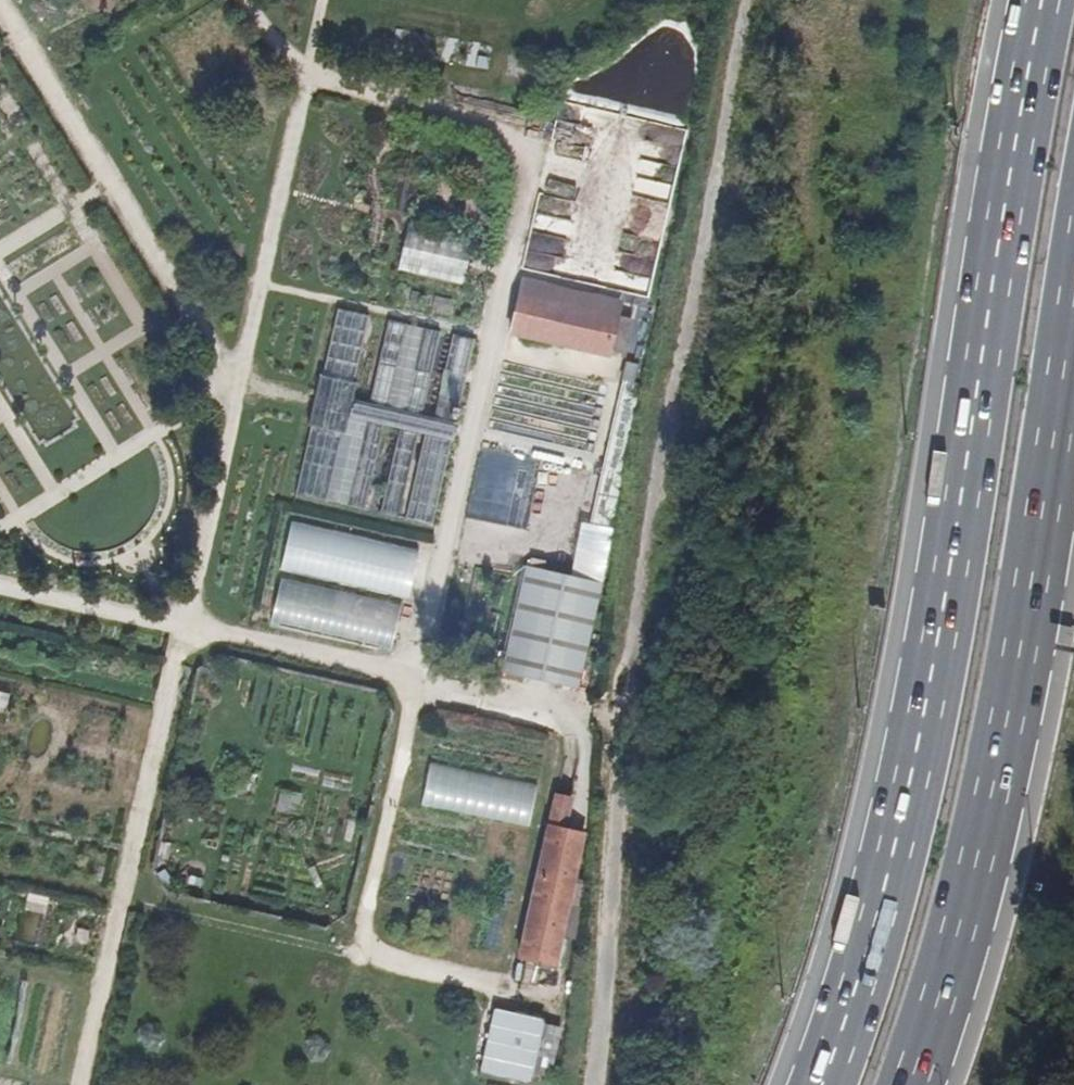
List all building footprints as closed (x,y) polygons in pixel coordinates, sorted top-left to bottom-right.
[(536,192),(521,264),(573,275),(580,242),(566,239),(575,201),(536,192)] [(398,269),(462,284),(473,238),(408,224),(398,269)] [(512,334),(624,360),(633,320),(617,316),(620,305),(523,283),(512,334)] [(404,517),(432,524),(475,340),(454,335),(435,417),(422,414),(441,332),(423,328),(404,408),(388,405),(406,324),(389,320),(370,402),(350,398),(369,315),(338,308),(323,373),(320,373),(307,426),(311,427),(295,492),(328,500),(347,418),(364,422),(345,504),(365,508),(384,426),(398,430),(379,512),(398,516),(411,461),(417,462),(404,517)] [(290,521),(280,570),(411,598),(422,548),(290,521)] [(280,578),(270,626),(391,651),(401,603),(280,578)] [(539,680),(578,689),(600,595),(560,586),(539,680)] [(529,827),(538,784),(430,763),(421,806),(529,827)] [(298,813),(302,792),(280,787),(275,808),(298,813)] [(523,957),(555,963),(581,825),(570,823),(576,791),(555,787),(523,957)] [(496,1067),(533,1075),(545,1020),(507,1012),(496,1067)]
